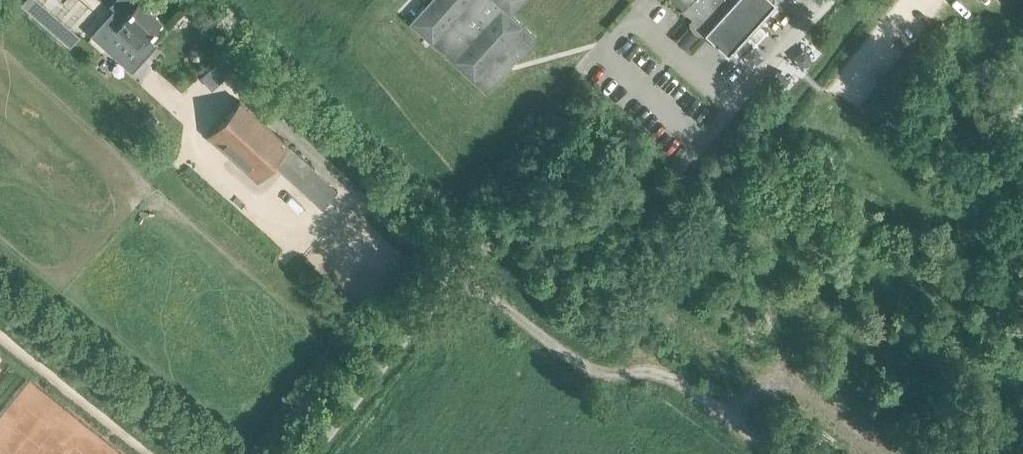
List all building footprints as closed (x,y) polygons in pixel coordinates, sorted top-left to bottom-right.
[(409,22),(485,92),(536,36),(510,13),(522,0),(429,0),(409,22)] [(682,8),(692,18),(689,21),(703,34),(704,32),(727,53),(775,1),(774,0),(673,0),(682,8)] [(128,41),(138,49),(161,22),(138,1),(115,28),(111,25),(103,34),(121,49),(128,41)] [(207,137),(257,182),(290,146),(239,101),(207,137)]
